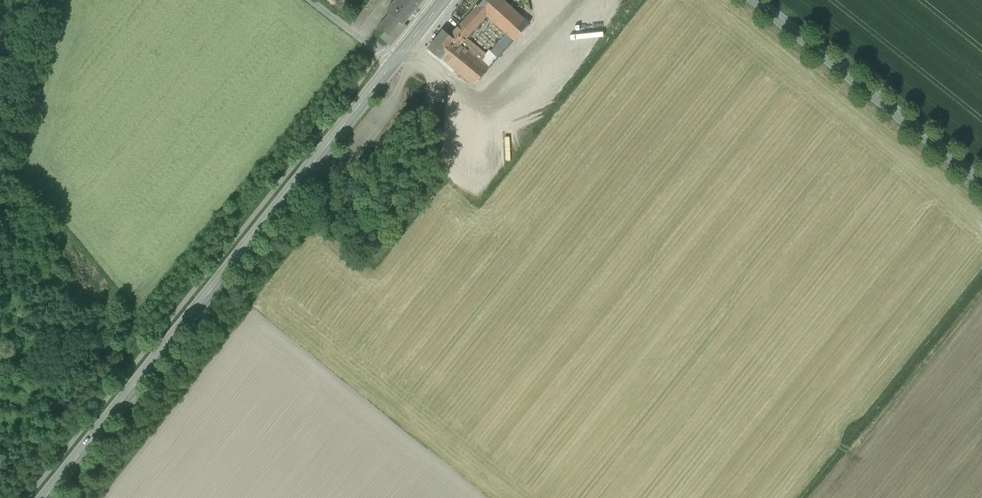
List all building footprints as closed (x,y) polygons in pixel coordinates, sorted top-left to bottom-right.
[(386,10),(389,12),(402,23),(403,23),(421,0),(394,0),(386,10)] [(503,0),(482,0),(477,6),(486,15),(507,34),(514,40),(529,24),(503,0)] [(477,6),(466,18),(476,27),(486,15),(477,6)] [(470,33),(476,27),(466,18),(460,24),(461,25),(470,33)] [(403,23),(402,23),(387,42),(391,46),(407,27),(403,23)] [(450,35),(443,30),(428,49),(449,66),(465,48),(460,44),(466,37),(470,33),(461,25),(450,35)] [(507,34),(496,45),(503,52),(514,40),(507,34)] [(486,54),(466,37),(460,44),(465,48),(468,50),(469,49),(471,51),(470,52),(480,60),(486,54)] [(496,45),(490,52),(498,58),(503,52),(496,45)] [(469,49),(468,50),(465,48),(449,66),(473,85),(489,68),(480,60),(470,52),(471,51),(469,49)] [(490,52),(489,51),(486,54),(480,60),(489,68),(498,58),(490,52)]
